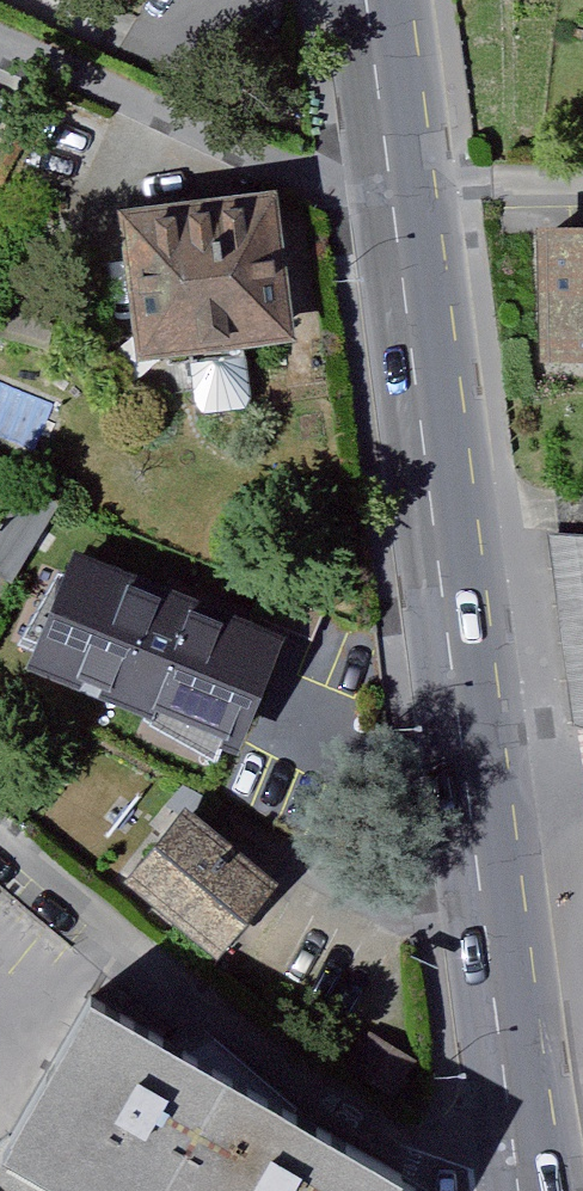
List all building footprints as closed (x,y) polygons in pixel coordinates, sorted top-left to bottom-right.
[(275,191),(116,211),(136,363),(294,342),(275,191)] [(548,248),(547,374),(582,374),(582,248),(548,248)] [(0,539),(0,589),(11,595),(60,521),(19,508),(0,539)] [(552,534),(576,723),(582,725),(582,535),(552,534)] [(261,781),(317,655),(218,613),(163,735),(261,781)] [(281,886),(185,813),(133,881),(225,955),(281,886)] [(297,1124),(297,1114),(216,1045),(193,1063),(89,1003),(23,1125),(0,1166),(0,1190),(417,1190),(297,1124)]
